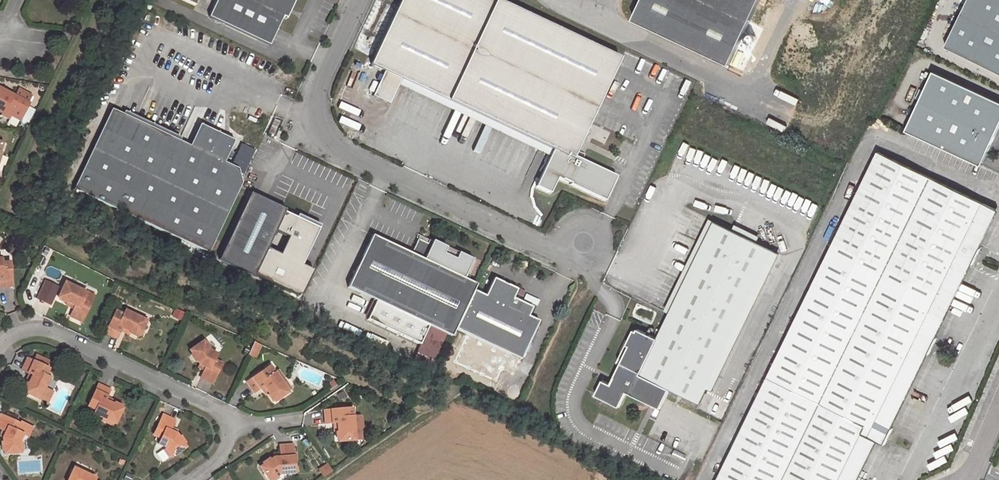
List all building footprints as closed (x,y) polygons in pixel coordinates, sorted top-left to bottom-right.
[(209,16),(269,45),(283,17),(286,18),(295,0),(216,0),(209,16)] [(619,60),(492,0),(401,0),(370,66),(384,73),(372,98),(389,105),(400,81),(552,152),(535,189),(549,195),(556,181),(604,203),(616,179),(581,162),(583,157),(575,153),(619,60)] [(761,0),(644,0),(635,20),(731,64),(761,0)] [(946,47),(998,73),(998,0),(969,0),(946,47)] [(982,167),(998,130),(998,102),(934,72),(906,132),(982,167)] [(12,115),(20,120),(29,104),(0,88),(0,112),(2,113),(4,111),(12,115)] [(209,252),(241,182),(238,168),(224,161),(234,140),(200,123),(190,145),(112,108),(74,187),(209,252)] [(10,120),(12,115),(4,111),(2,113),(1,115),(10,120)] [(857,475),(874,439),(885,444),(890,435),(893,428),(889,426),(916,372),(926,352),(930,354),(933,346),(937,338),(933,336),(946,310),(970,263),(973,264),(977,257),(981,247),(983,243),(980,241),(996,209),(878,152),(861,187),(829,252),(799,314),(769,376),(735,444),(718,479),(854,479),(857,475)] [(317,192),(282,175),(270,202),(250,192),(219,258),(254,275),(285,210),(304,219),(317,192)] [(715,221),(657,338),(637,328),(636,330),(633,329),(626,344),(629,345),(620,362),(610,383),(602,379),(595,394),(619,406),(626,391),(659,408),(669,388),(699,403),(774,250),(715,221)] [(472,290),(475,284),(466,280),(473,263),(466,260),(467,258),(428,240),(426,243),(417,239),(410,253),(371,235),(346,288),(375,301),(366,320),(419,344),(428,326),(450,336),(454,328),(472,290)] [(0,283),(14,282),(14,260),(4,260),(4,254),(0,254),(0,279),(0,283)] [(68,276),(67,279),(80,285),(81,282),(68,276)] [(80,285),(67,279),(65,278),(58,294),(67,298),(75,301),(73,305),(70,312),(83,318),(92,299),(84,295),(88,288),(80,285)] [(472,290),(454,328),(519,360),(538,321),(527,316),(531,307),(512,298),(516,289),(492,278),(484,296),(472,290)] [(58,289),(45,282),(36,299),(50,306),(58,289)] [(146,317),(134,311),(126,307),(123,314),(114,310),(105,329),(117,335),(121,328),(122,324),(131,328),(140,333),(148,317),(146,317)] [(135,309),(134,311),(146,317),(147,314),(135,309)] [(205,363),(203,367),(200,373),(213,380),(223,360),(215,355),(217,350),(209,347),(203,337),(189,346),(197,360),(205,363)] [(254,340),(248,352),(255,355),(260,343),(254,340)] [(629,345),(626,344),(617,361),(620,362),(629,345)] [(22,367),(29,370),(32,372),(28,380),(24,389),(40,396),(40,395),(46,384),(51,374),(44,372),(48,363),(28,354),(22,367)] [(270,391),(275,399),(289,389),(288,389),(275,370),(270,363),(247,379),(255,390),(261,386),(265,383),(270,391)] [(279,367),(275,370),(288,389),(293,386),(279,367)] [(105,398),(107,394),(111,386),(98,381),(89,400),(96,404),(93,410),(103,414),(114,420),(116,420),(123,405),(114,401),(105,398)] [(265,383),(261,386),(266,393),(270,391),(265,383)] [(49,385),(46,384),(40,395),(43,396),(49,385)] [(323,422),(331,421),(336,420),(336,429),(336,439),(353,438),(352,428),(359,427),(361,425),(360,416),(358,414),(344,414),(344,406),(322,408),(323,422)] [(170,427),(171,423),(175,416),(163,410),(153,430),(160,434),(157,440),(166,444),(172,453),(186,444),(177,430),(170,427)] [(22,438),(25,431),(30,433),(35,424),(23,419),(22,420),(4,411),(0,418),(0,425),(4,427),(8,429),(5,435),(6,452),(23,450),(22,438)] [(114,420),(103,414),(101,418),(112,423),(114,420)] [(280,455),(272,455),(258,464),(268,478),(280,471),(295,470),(293,441),(279,442),(279,449),(280,455)] [(78,461),(76,464),(88,469),(89,466),(78,461)] [(332,468),(327,461),(319,467),(324,474),(332,468)] [(76,464),(74,463),(67,478),(70,479),(96,479),(94,479),(96,473),(88,469),(76,464)]
